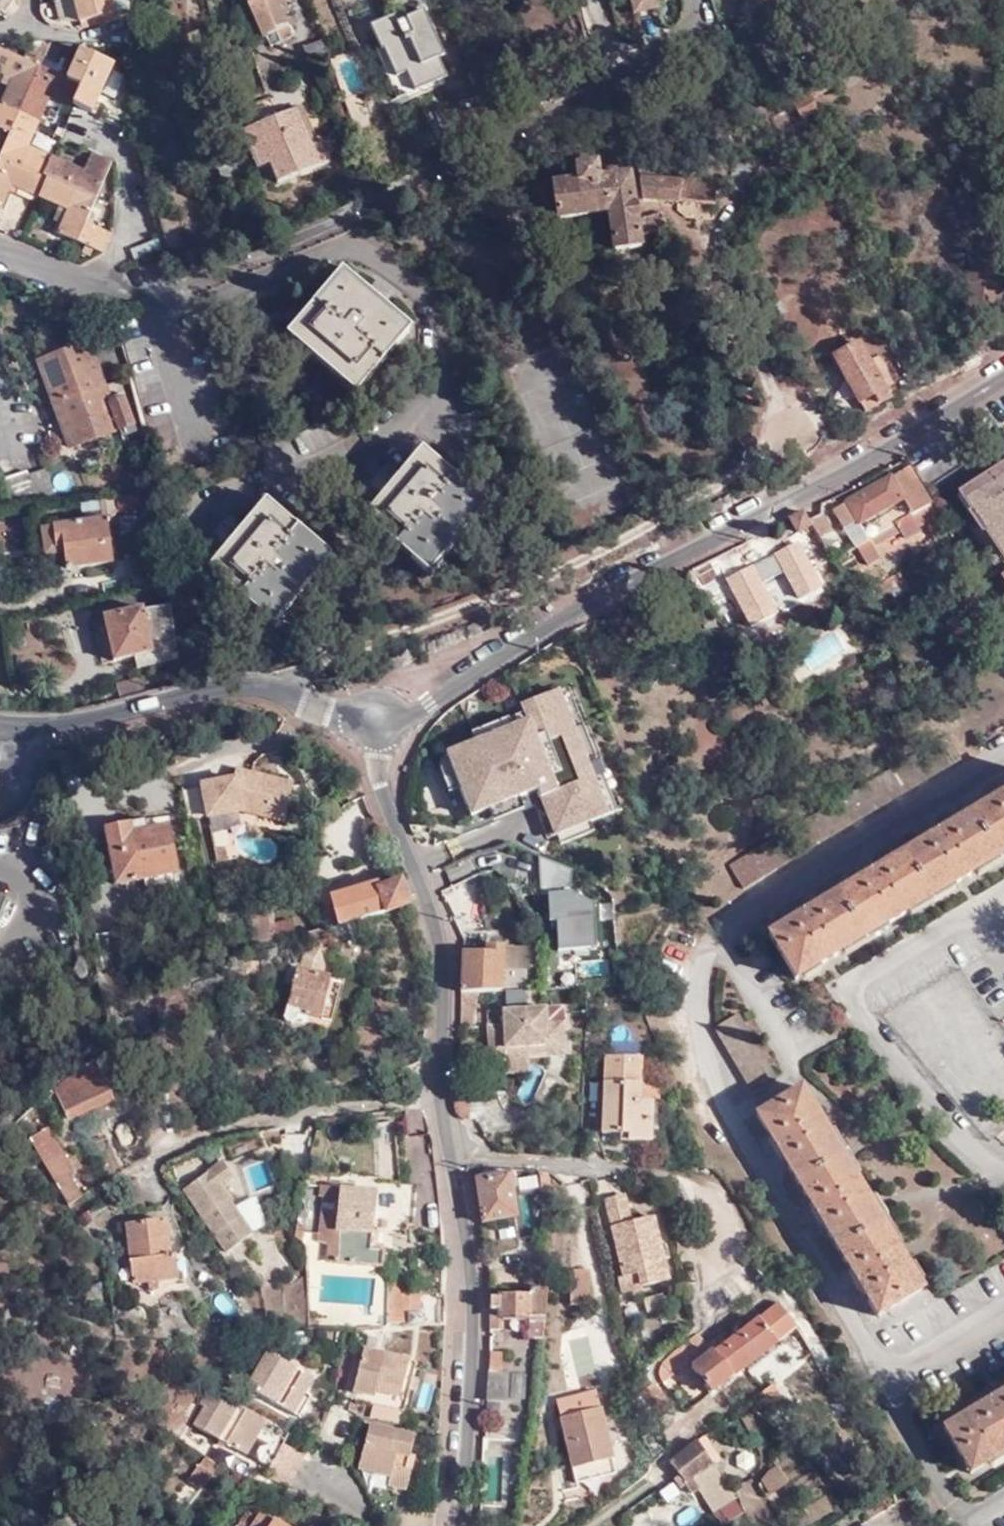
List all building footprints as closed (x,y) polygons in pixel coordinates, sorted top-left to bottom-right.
[(12,0),(0,0),(0,13),(2,14),(12,0)] [(54,1),(59,22),(77,17),(79,22),(128,10),(126,0),(56,0),(54,1)] [(262,41),(264,40),(267,48),(288,40),(280,20),(286,16),(279,0),(243,0),(262,41)] [(653,9),(651,0),(628,0),(631,14),(653,9)] [(402,71),(409,89),(441,75),(432,57),(437,55),(417,10),(392,22),(389,16),(365,26),(376,47),(377,50),(379,49),(391,76),(402,71)] [(297,48),(302,60),(326,50),(319,38),(297,48)] [(0,149),(0,207),(9,186),(56,205),(64,208),(58,224),(54,233),(102,253),(110,234),(84,222),(109,161),(89,153),(82,169),(27,146),(48,93),(90,110),(110,62),(77,48),(65,77),(50,71),(60,45),(49,41),(49,43),(42,40),(28,42),(21,59),(0,50),(0,74),(1,74),(0,77),(0,84),(6,86),(0,100),(0,129),(7,132),(0,149)] [(392,97),(409,89),(402,71),(391,76),(379,49),(377,50),(376,47),(370,50),(392,97)] [(817,73),(800,84),(807,95),(809,98),(827,89),(817,73)] [(809,98),(807,95),(792,105),(803,122),(817,113),(809,98)] [(291,108),(236,132),(251,170),(264,165),(270,183),(323,162),(315,143),(307,146),(291,108)] [(637,203),(633,173),(601,178),(598,162),(578,164),(580,182),(553,185),(559,220),(608,214),(614,252),(649,247),(649,240),(671,237),(669,218),(643,221),(637,203)] [(645,201),(681,203),(682,192),(714,192),(714,179),(681,178),(681,182),(643,179),(645,201)] [(681,203),(713,204),(714,192),(682,192),(681,203)] [(712,218),(713,204),(681,203),(681,209),(687,216),(712,218)] [(56,205),(50,220),(58,224),(64,208),(56,205)] [(163,251),(159,238),(129,249),(133,262),(163,251)] [(370,291),(337,263),(306,297),(282,329),(352,388),(407,321),(370,291)] [(95,342),(105,370),(109,368),(111,372),(120,368),(119,365),(124,362),(113,335),(95,342)] [(59,408),(112,387),(105,370),(95,342),(42,363),(59,408)] [(874,361),(865,344),(840,357),(869,413),(900,398),(898,393),(905,390),(901,384),(897,386),(882,357),(874,361)] [(117,400),(112,387),(59,408),(74,449),(138,424),(127,396),(117,400)] [(427,572),(484,502),(416,443),(391,473),(358,512),(427,572)] [(951,479),(1003,574),(1003,449),(951,479)] [(929,504),(908,466),(891,476),(911,514),(929,504)] [(16,509),(42,505),(31,478),(28,471),(4,481),(16,509)] [(42,505),(59,504),(46,471),(31,478),(42,505)] [(945,532),(929,504),(911,514),(866,539),(857,523),(902,498),(891,476),(833,509),(845,529),(834,535),(821,513),(809,520),(825,551),(838,544),(844,556),(857,549),(866,566),(881,559),(873,546),(899,531),(903,539),(917,531),(924,544),(945,532)] [(329,550),(258,492),(231,524),(200,562),(272,620),(329,550)] [(154,507),(153,493),(146,494),(143,494),(134,495),(126,496),(105,498),(108,512),(154,507)] [(809,520),(805,512),(792,519),(819,569),(831,563),(825,551),(809,520)] [(105,521),(51,528),(53,549),(62,548),(63,554),(66,570),(111,564),(105,521)] [(53,549),(51,528),(40,530),(43,557),(63,554),(62,548),(53,549)] [(773,553),(765,532),(694,569),(706,588),(773,553)] [(907,585),(901,575),(872,592),(879,601),(907,585)] [(140,653),(143,665),(176,657),(166,604),(139,610),(138,608),(101,617),(111,660),(131,655),(140,653)] [(135,667),(143,665),(140,653),(131,655),(135,667)] [(549,830),(605,810),(560,682),(517,697),(522,712),(440,741),(465,810),(533,786),(549,830)] [(948,738),(731,865),(745,888),(960,762),(948,738)] [(249,784),(251,776),(236,772),(234,780),(249,784)] [(294,786),(251,776),(249,784),(234,780),(202,788),(208,820),(241,813),(267,821),(269,815),(285,819),(294,786)] [(799,982),(1003,860),(1003,793),(994,800),(995,803),(950,829),(947,828),(928,839),(929,842),(884,868),(882,867),(861,879),(861,883),(816,909),(814,907),(795,918),(794,922),(772,936),(799,982)] [(283,825),(285,819),(269,815),(267,821),(283,825)] [(177,875),(167,828),(145,832),(144,823),(106,830),(117,887),(177,875)] [(226,862),(224,850),(214,852),(217,864),(226,862)] [(549,951),(595,948),(590,890),(571,892),(569,857),(542,859),(549,951)] [(459,942),(465,940),(455,912),(483,902),(475,879),(441,891),(459,942)] [(411,906),(403,885),(382,889),(381,884),(333,896),(340,927),(386,915),(411,906)] [(248,916),(254,947),(273,942),(266,912),(248,916)] [(275,934),(294,931),(291,917),(272,920),(275,934)] [(478,991),(528,989),(528,968),(506,968),(506,947),(488,947),(488,952),(465,952),(465,957),(464,991),(478,991)] [(324,978),(295,970),(282,1016),(284,1022),(290,1024),(294,1020),(294,1013),(313,1017),(324,978)] [(463,1013),(463,1022),(476,1021),(478,991),(464,991),(463,1013)] [(563,1007),(545,1008),(545,1023),(563,1022),(563,1007)] [(545,1023),(545,1008),(503,1008),(503,1024),(487,1023),(488,1057),(528,1056),(563,1056),(563,1022),(545,1023)] [(754,1095),(777,1081),(740,1017),(719,1030),(754,1095)] [(622,1139),(652,1140),(653,1099),(641,1098),(641,1083),(642,1055),(607,1053),(605,1131),(623,1131),(622,1139)] [(528,1056),(488,1057),(488,1070),(504,1069),(504,1076),(528,1076),(528,1056)] [(69,1085),(60,1088),(55,1093),(73,1127),(82,1123),(114,1108),(103,1083),(114,1079),(108,1064),(99,1072),(89,1076),(69,1085)] [(653,1099),(652,1140),(659,1140),(660,1084),(641,1083),(641,1098),(653,1099)] [(881,1318),(926,1291),(804,1086),(758,1113),(770,1135),(770,1137),(783,1161),(786,1160),(813,1204),(812,1208),(823,1228),(826,1228),(854,1274),(851,1277),(864,1296),(867,1297),(881,1318)] [(114,1108),(82,1123),(89,1136),(120,1122),(114,1108)] [(46,1133),(28,1144),(69,1211),(75,1207),(62,1184),(71,1179),(46,1133)] [(218,1184),(221,1181),(231,1173),(220,1159),(182,1188),(227,1249),(251,1231),(225,1195),(218,1184)] [(479,1174),(485,1216),(517,1211),(511,1171),(501,1171),(479,1174)] [(229,1192),(221,1181),(218,1184),(225,1195),(229,1192)] [(318,1237),(326,1240),(337,1244),(336,1252),(341,1252),(371,1251),(377,1251),(383,1252),(383,1246),(371,1245),(377,1187),(319,1182),(318,1191),(323,1191),(318,1237)] [(265,1222),(254,1194),(239,1200),(250,1228),(265,1222)] [(634,1223),(627,1196),(607,1200),(626,1276),(639,1273),(644,1285),(668,1279),(654,1218),(634,1223)] [(167,1251),(163,1217),(125,1221),(132,1279),(174,1274),(171,1251),(167,1251)] [(325,1253),(330,1252),(336,1252),(337,1244),(326,1240),(325,1253)] [(336,1260),(381,1264),(383,1252),(377,1251),(371,1251),(341,1252),(336,1252),(336,1260)] [(523,1261),(525,1283),(547,1281),(545,1259),(523,1261)] [(591,1270),(573,1271),(573,1305),(591,1306),(591,1270)] [(500,1290),(500,1294),(491,1294),(491,1296),(528,1295),(530,1293),(550,1292),(549,1286),(531,1286),(531,1292),(500,1290)] [(416,1292),(401,1295),(405,1311),(419,1308),(416,1292)] [(505,1314),(529,1314),(528,1336),(543,1337),(546,1321),(550,1292),(530,1293),(528,1295),(491,1296),(491,1299),(492,1325),(505,1326),(505,1314)] [(444,1326),(446,1296),(420,1296),(419,1314),(408,1314),(407,1326),(444,1326)] [(774,1341),(794,1326),(777,1303),(713,1353),(712,1350),(710,1352),(696,1334),(676,1347),(661,1360),(657,1364),(656,1369),(656,1373),(661,1381),(686,1361),(710,1391),(757,1354),(769,1345),(774,1341)] [(767,1367),(784,1354),(774,1341),(769,1345),(757,1354),(767,1367)] [(362,1346),(360,1351),(358,1358),(348,1394),(402,1408),(403,1401),(408,1402),(415,1376),(410,1375),(414,1359),(362,1346)] [(492,1355),(491,1369),(489,1397),(500,1398),(502,1369),(504,1349),(492,1348),(492,1355)] [(305,1387),(309,1390),(317,1376),(266,1349),(248,1383),(258,1389),(293,1408),(305,1387)] [(502,1369),(500,1398),(507,1399),(509,1370),(502,1369)] [(258,1389),(248,1383),(245,1387),(254,1394),(258,1389)] [(782,1399),(770,1383),(747,1401),(759,1417),(782,1399)] [(314,1392),(309,1390),(305,1387),(293,1408),(302,1413),(314,1392)] [(288,1485),(302,1456),(304,1451),(283,1442),(287,1432),(210,1388),(201,1403),(207,1406),(196,1424),(271,1467),(267,1476),(288,1485)] [(578,1481),(617,1472),(597,1395),(584,1398),(586,1405),(577,1407),(577,1409),(573,1411),(574,1416),(563,1418),(578,1481)] [(1003,1455),(1003,1395),(950,1427),(976,1472),(1003,1455)] [(405,1464),(408,1452),(413,1432),(368,1421),(357,1464),(389,1473),(389,1481),(407,1485),(412,1466),(405,1464)] [(735,1499),(712,1463),(721,1458),(706,1435),(671,1462),(686,1482),(685,1483),(692,1494),(698,1489),(713,1513),(735,1499)] [(415,1453),(408,1452),(405,1464),(412,1466),(415,1453)] [(204,1455),(202,1457),(205,1459),(206,1458),(216,1467),(217,1465),(204,1455)] [(202,1457),(187,1478),(200,1488),(216,1467),(206,1458),(205,1459),(202,1457)] [(766,1496),(788,1481),(776,1463),(754,1478),(766,1496)] [(611,1498),(603,1489),(595,1496),(602,1505),(611,1498)] [(259,1511),(256,1515),(245,1508),(233,1525),(282,1525),(259,1511)]
